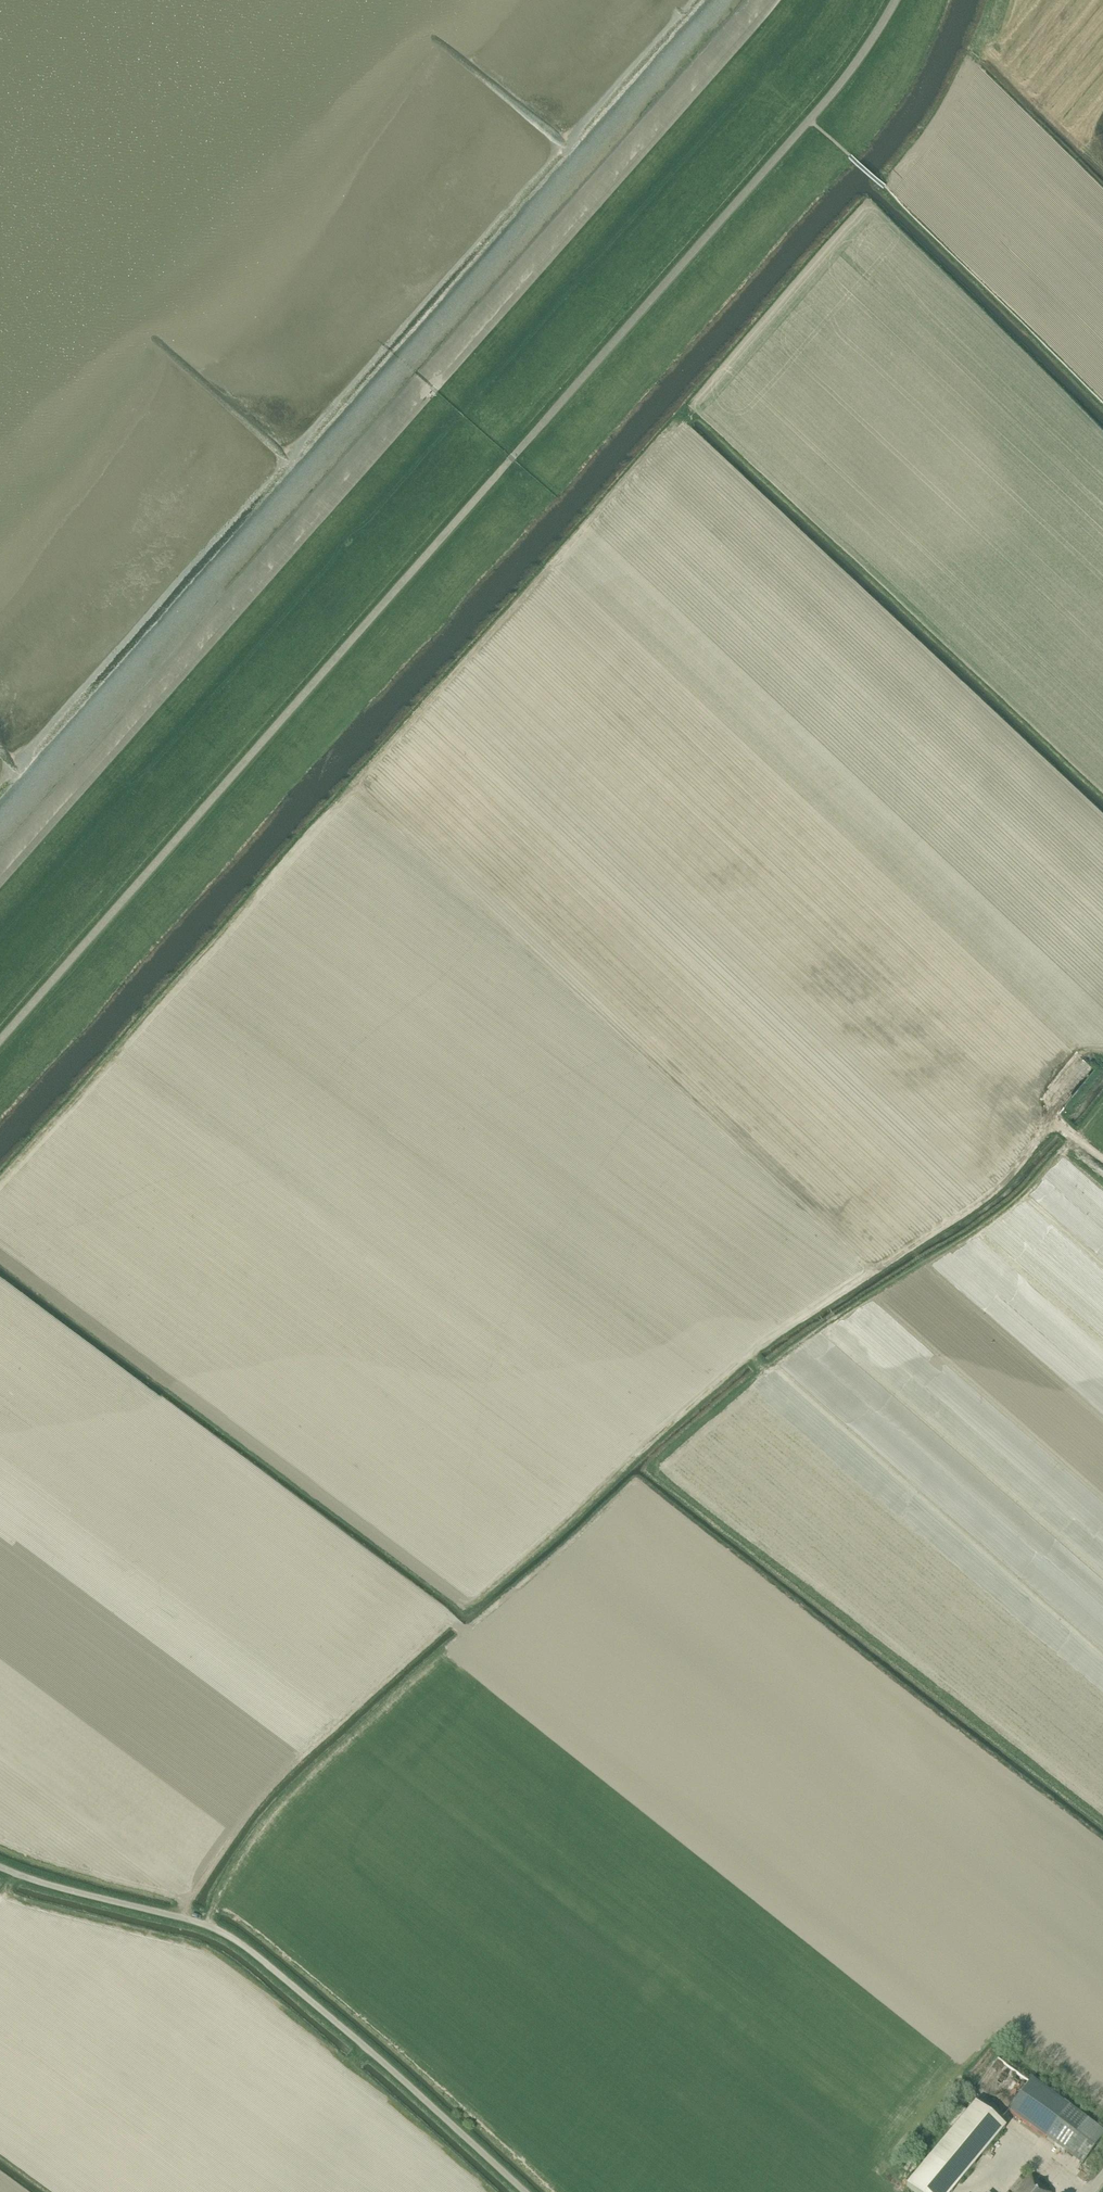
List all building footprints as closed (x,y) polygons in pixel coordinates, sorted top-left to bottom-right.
[(1042,2136),(1039,2139),(1037,2137),(1035,2139),(1042,2144),(1046,2138),(1082,2166),(1102,2138),(1102,2132),(1088,2121),(1032,2079),(1009,2111),(1042,2136)] [(1006,2128),(975,2103),(906,2186),(913,2191),(953,2191),(1006,2128)] [(961,2107),(947,2124),(952,2128),(966,2111),(961,2107)] [(1016,2191),(1048,2191),(1029,2176),(1016,2191)]
